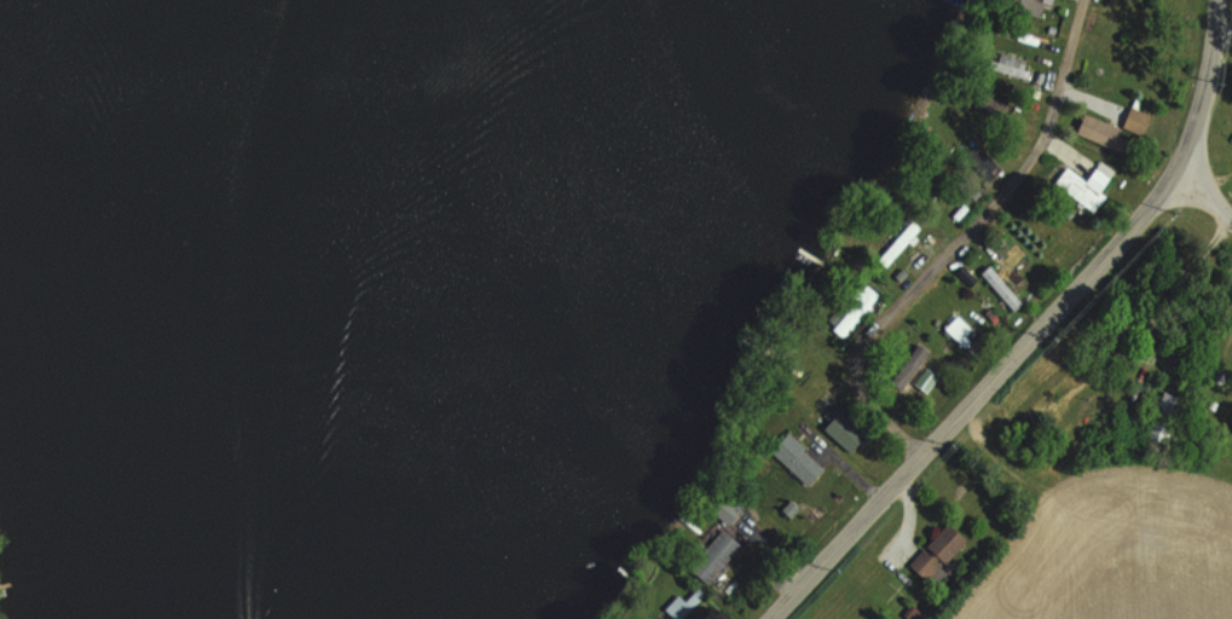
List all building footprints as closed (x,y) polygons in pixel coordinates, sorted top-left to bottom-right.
[(1040,17),(1043,0),(1012,0),(1012,1),(1005,0),(1001,0),(999,9),(1040,17)] [(1025,82),(1033,63),(1001,49),(993,68),(1025,82)] [(1005,102),(988,91),(980,105),(997,115),(1005,102)] [(1100,192),(1114,172),(1099,161),(1086,180),(1066,166),(1054,184),(1094,212),(1105,196),(1100,192)] [(923,231),(908,215),(871,250),(886,266),(923,231)] [(1011,311),(1021,304),(992,264),(982,271),(1011,311)] [(841,337),(882,295),(867,281),(827,323),(841,337)] [(944,328),(963,347),(977,333),(958,314),(944,328)] [(925,393),(938,376),(925,366),(912,382),(925,393)] [(806,487),(824,468),(784,430),(766,449),(806,487)] [(909,563),(928,581),(968,540),(949,522),(909,563)] [(740,544),(720,528),(688,568),(708,584),(740,544)] [(673,618),(679,618),(702,596),(689,583),(663,609),(673,618)]
